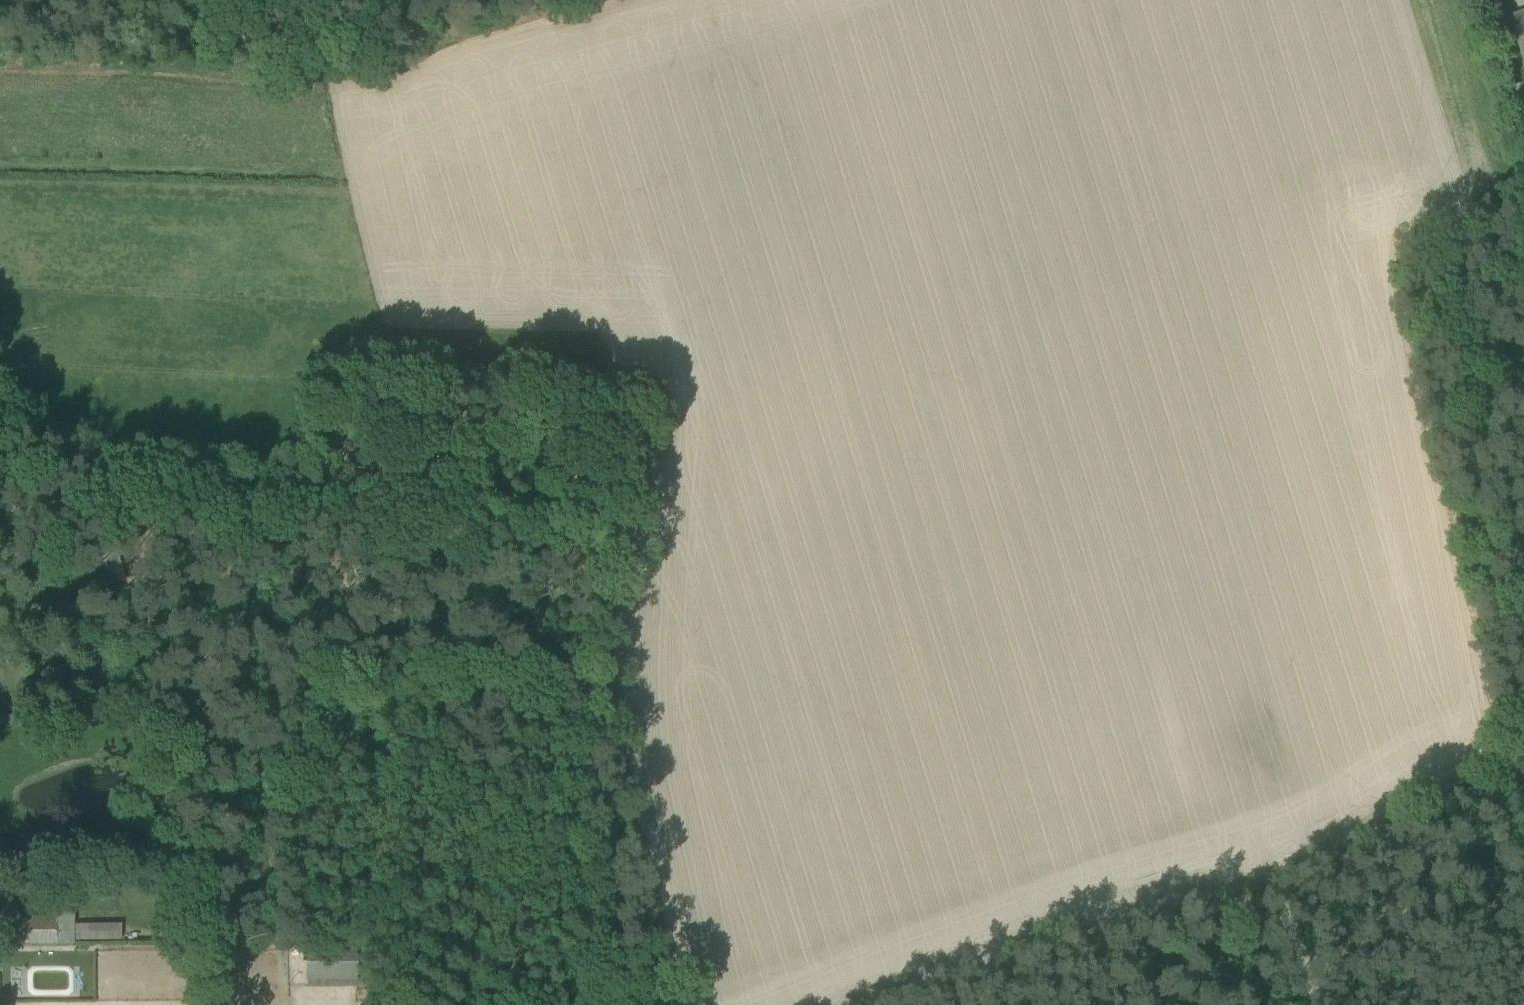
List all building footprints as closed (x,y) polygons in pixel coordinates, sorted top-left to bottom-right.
[(1514,86),(1523,119),(1523,83),(1514,86)] [(54,943),(56,916),(0,917),(0,944),(54,943)] [(73,947),(73,926),(73,918),(57,918),(57,947),(73,947)] [(74,926),(74,941),(121,941),(121,925),(74,926)] [(355,945),(309,946),(309,978),(355,978),(355,945)]
